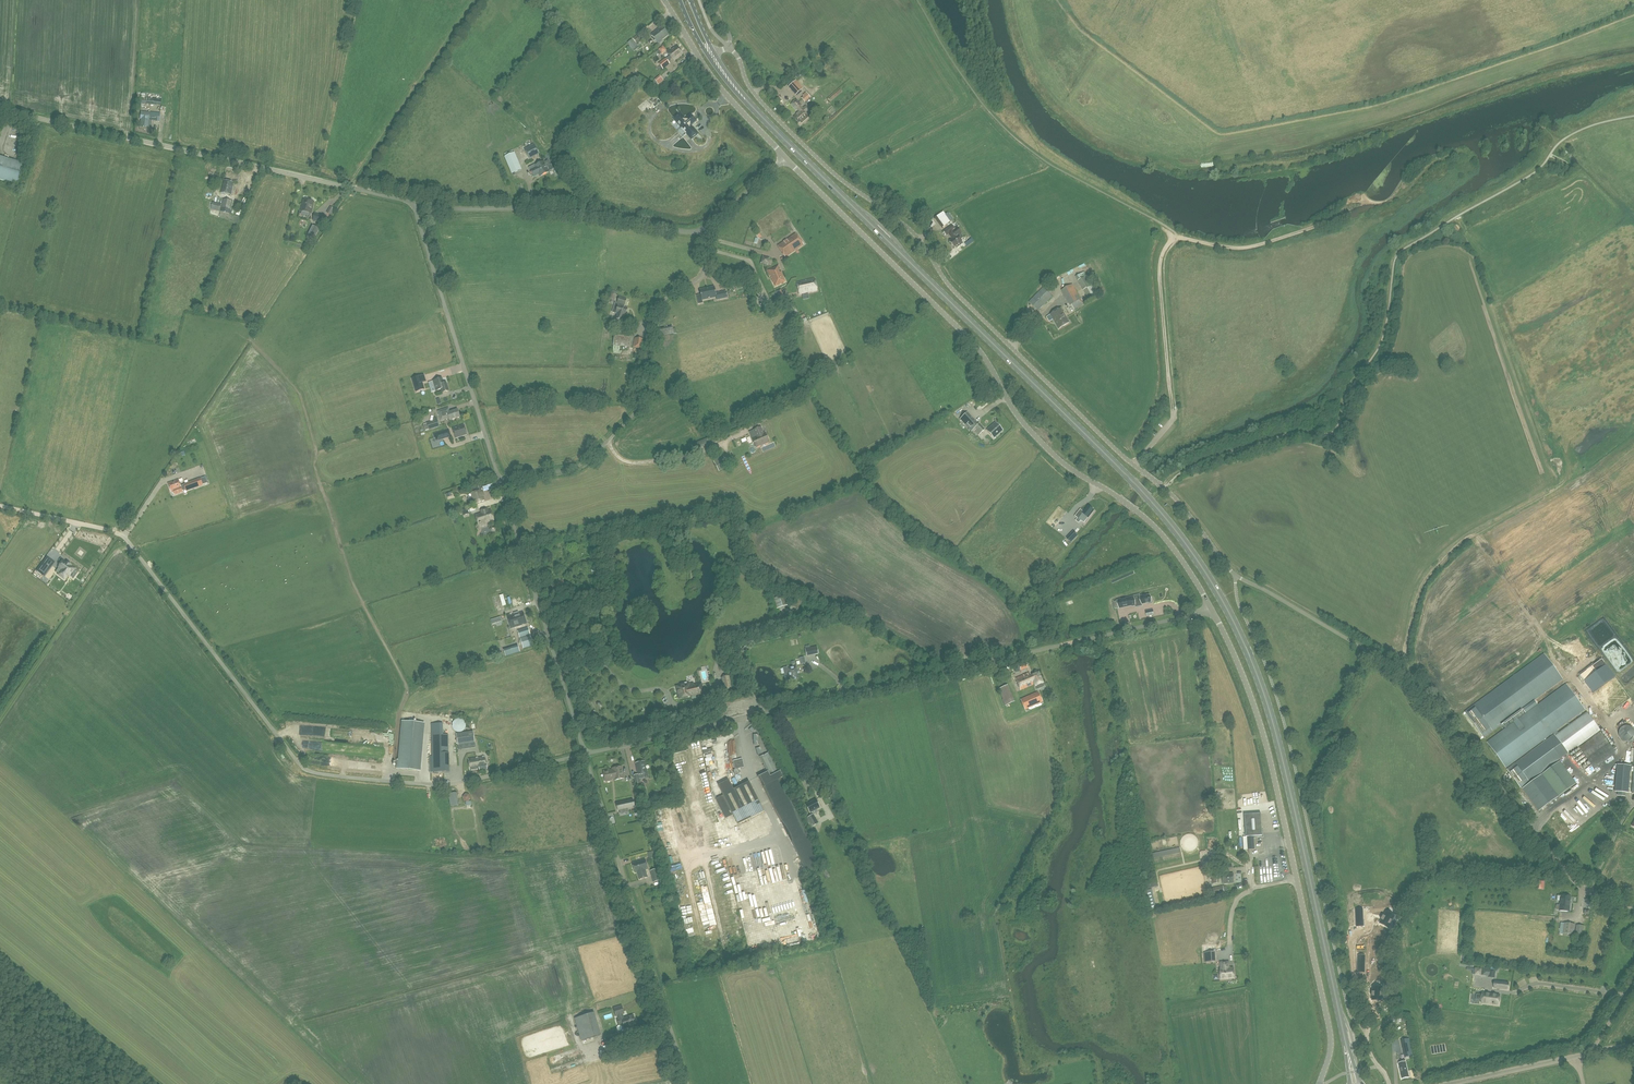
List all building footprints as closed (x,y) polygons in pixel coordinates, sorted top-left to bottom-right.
[(657,43),(668,34),(661,26),(651,34),(653,37),(653,39),(653,40),(655,40),(657,43)] [(637,43),(642,40),(637,35),(633,38),(637,43)] [(633,50),(638,46),(632,39),(627,43),(633,50)] [(673,61),(683,53),(676,45),(667,53),(673,61)] [(663,69),(670,64),(665,58),(658,64),(663,69)] [(658,85),(664,81),(660,75),(654,79),(658,85)] [(796,95),(802,89),(794,80),(788,86),(796,95)] [(828,99),(830,101),(842,91),(840,89),(828,99)] [(660,101),(654,93),(652,94),(656,98),(653,100),(652,99),(650,101),(652,103),(645,110),(646,112),(654,105),(654,106),(660,101)] [(802,108),(800,106),(801,105),(796,100),(791,104),(796,110),(797,109),(799,111),(793,117),(798,123),(800,121),(801,123),(808,116),(805,113),(809,110),(805,106),(802,108)] [(160,121),(160,113),(141,111),(140,119),(141,119),(140,126),(148,126),(149,120),(160,121)] [(685,120),(680,114),(674,118),(691,139),(697,134),(692,128),(689,128),(690,126),(695,121),(691,115),(685,120)] [(526,160),(535,155),(531,147),(522,151),(526,160)] [(521,169),(514,153),(505,157),(512,173),(521,169)] [(25,164),(0,157),(0,179),(18,185),(25,164)] [(548,172),(553,169),(551,165),(546,167),(543,162),(535,166),(534,165),(529,168),(533,176),(538,174),(539,174),(540,176),(542,175),(548,172)] [(231,195),(234,182),(224,180),(221,193),(231,195)] [(233,201),(223,199),(220,211),(230,214),(233,201)] [(311,201),(310,200),(307,199),(306,200),(303,199),(301,211),(311,213),(314,202),(311,201)] [(211,210),(220,211),(221,204),(212,202),(211,210)] [(950,222),(944,215),(943,212),(938,216),(939,218),(937,220),(943,227),(950,222)] [(325,223),(326,217),(314,214),(313,220),(325,223)] [(314,239),(319,228),(313,225),(308,236),(311,237),(313,238),(314,239)] [(954,229),(951,225),(943,231),(946,235),(948,234),(950,236),(959,230),(957,227),(954,229)] [(954,247),(962,241),(960,239),(963,237),(961,234),(961,233),(959,230),(950,236),(952,239),(949,241),(954,247)] [(803,245),(795,233),(777,246),(785,257),(803,245)] [(779,273),(777,269),(779,268),(778,266),(767,271),(774,287),(785,282),(781,272),(779,273)] [(1090,301),(1098,296),(1084,271),(1075,276),(1090,301)] [(736,289),(746,285),(748,285),(746,278),(744,278),(734,282),(736,289)] [(799,294),(817,290),(814,278),(796,282),(799,294)] [(1074,310),(1084,304),(1073,284),(1061,291),(1070,306),(1072,305),(1074,310)] [(842,285),(835,291),(840,295),(846,289),(842,285)] [(699,290),(701,297),(700,297),(697,298),(699,304),(702,303),(702,300),(716,297),(719,296),(720,299),(728,298),(726,291),(716,294),(714,287),(699,290)] [(1038,311),(1052,296),(1043,287),(1029,302),(1038,311)] [(775,293),(776,294),(774,295),(776,299),(779,298),(780,299),(783,298),(783,297),(780,290),(775,293)] [(625,315),(627,308),(623,307),(624,305),(626,299),(619,297),(616,305),(615,304),(612,312),(616,313),(616,312),(617,313),(616,318),(623,320),(624,315),(625,315)] [(1059,329),(1070,322),(1061,308),(1050,314),(1059,329)] [(660,337),(673,334),(672,327),(658,330),(658,331),(655,332),(656,337),(659,336),(660,337)] [(628,346),(629,336),(614,334),(613,344),(628,346)] [(642,349),(644,339),(634,338),(633,347),(642,349)] [(416,377),(409,379),(414,394),(422,392),(420,384),(418,384),(416,377)] [(443,383),(442,378),(433,381),(436,391),(441,389),(442,393),(449,391),(446,383),(443,383)] [(450,412),(448,408),(438,411),(441,420),(449,418),(450,420),(460,417),(458,410),(450,412)] [(971,431),(973,428),(979,434),(984,430),(979,424),(978,424),(968,413),(960,420),(971,431)] [(429,430),(440,427),(437,419),(427,423),(429,430)] [(994,438),(1003,430),(995,422),(986,430),(994,438)] [(455,438),(467,434),(464,425),(452,428),(455,438)] [(769,442),(765,433),(763,433),(760,427),(753,430),(749,432),(752,438),(756,447),(763,444),(769,442)] [(451,437),(448,429),(433,434),(434,438),(435,437),(436,441),(451,437)] [(694,451),(719,441),(716,434),(691,445),(694,451)] [(719,471),(729,466),(723,456),(713,461),(719,471)] [(186,491),(208,483),(206,477),(184,484),(184,485),(181,486),(179,479),(168,483),(171,492),(173,491),(174,495),(183,492),(183,491),(186,490),(186,491)] [(484,491),(494,488),(492,480),(481,484),(484,491)] [(475,503),(484,500),(481,489),(471,492),(475,503)] [(1075,516),(1079,519),(1082,521),(1086,515),(1088,517),(1094,510),(1088,506),(1084,512),(1080,509),(1075,516)] [(488,511),(487,509),(481,510),(482,513),(476,515),(479,525),(480,524),(480,527),(486,525),(485,523),(494,520),(491,510),(488,511)] [(1058,526),(1062,532),(1068,527),(1063,521),(1058,526)] [(1081,522),(1075,529),(1079,533),(1086,526),(1081,522)] [(1071,543),(1078,535),(1074,531),(1066,538),(1071,543)] [(90,565),(87,562),(91,559),(85,553),(77,561),(85,570),(90,565)] [(60,565),(58,567),(62,570),(59,574),(58,574),(64,579),(68,574),(70,576),(70,575),(72,572),(75,569),(71,566),(71,565),(67,562),(66,563),(63,561),(59,565),(60,565)] [(44,562),(37,571),(44,575),(50,567),(44,562)] [(76,580),(79,576),(73,571),(70,575),(74,578),(71,583),(75,586),(78,581),(76,580)] [(552,591),(565,588),(562,578),(550,581),(552,591)] [(777,609),(788,605),(785,595),(773,598),(777,609)] [(1119,608),(1132,605),(1135,604),(1142,603),(1142,604),(1149,602),(1149,604),(1153,603),(1151,597),(1150,597),(1149,595),(1144,596),(1144,595),(1140,596),(1140,597),(1137,598),(1137,597),(1134,598),(1133,596),(1130,597),(1118,600),(1119,608)] [(798,609),(803,600),(794,596),(789,604),(798,609)] [(550,612),(559,609),(556,600),(547,603),(550,612)] [(511,628),(527,623),(523,612),(508,617),(511,628)] [(520,637),(530,634),(528,627),(518,630),(520,637)] [(523,648),(533,645),(531,635),(520,638),(523,648)] [(505,656),(520,652),(518,645),(503,649),(505,656)] [(817,646),(805,648),(807,656),(819,654),(817,646)] [(1553,732),(1555,734),(1569,754),(1600,731),(1587,712),(1558,733),(1556,730),(1585,710),(1566,684),(1538,705),(1534,700),(1563,680),(1544,654),(1465,711),(1484,737),(1522,709),(1525,714),(1487,742),(1506,767),(1553,732)] [(1615,677),(1606,665),(1584,681),(1593,693),(1615,677)] [(790,681),(799,679),(796,667),(788,669),(790,681)] [(1031,675),(1030,672),(1016,678),(1021,690),(1034,684),(1035,686),(1043,682),(1039,672),(1031,675)] [(724,688),(730,686),(728,676),(722,678),(724,688)] [(687,684),(687,683),(686,682),(681,683),(681,684),(681,685),(680,685),(680,687),(678,687),(677,689),(679,698),(691,695),(690,694),(695,693),(695,694),(702,693),(700,684),(689,686),(688,684),(687,684)] [(1002,698),(1005,704),(1014,701),(1011,694),(1008,685),(998,689),(1002,698)] [(1025,709),(1043,701),(1038,691),(1020,699),(1025,709)] [(1624,717),(1624,715),(1624,714),(1623,712),(1622,711),(1621,710),(1619,709),(1616,709),(1615,709),(1613,709),(1611,710),(1610,711),(1608,712),(1608,714),(1607,715),(1607,717),(1607,719),(1608,721),(1609,722),(1610,723),(1611,724),(1613,725),(1614,726),(1616,726),(1617,726),(1619,725),(1620,725),(1622,723),(1623,722),(1624,721),(1624,719),(1624,717)] [(458,732),(460,732),(462,732),(463,731),(464,730),(465,729),(466,728),(466,726),(466,725),(466,723),(465,722),(464,721),(463,720),(462,719),(460,718),(459,718),(458,718),(456,719),(455,719),(454,720),(453,721),(453,723),(452,724),(452,726),(453,727),(453,728),(454,730),(455,731),(456,731),(457,732),(458,732)] [(420,771),(423,731),(424,723),(401,721),(398,760),(397,760),(396,769),(420,771)] [(1633,734),(1633,732),(1633,730),(1632,729),(1631,727),(1630,727),(1628,726),(1627,725),(1625,725),(1624,725),(1622,726),(1621,727),(1619,728),(1618,729),(1618,731),(1617,732),(1617,734),(1617,735),(1618,737),(1619,739),(1620,740),(1621,741),(1623,741),(1624,742),(1626,742),(1627,742),(1629,741),(1630,740),(1632,739),(1633,738),(1633,737),(1633,735),(1633,734)] [(475,743),(473,731),(456,733),(458,745),(475,743)] [(1595,769),(1616,753),(1601,733),(1580,748),(1595,769)] [(1555,734),(1507,769),(1521,788),(1569,754),(1555,734)] [(432,772),(449,771),(448,735),(435,735),(436,754),(432,754),(432,772)] [(807,873),(821,865),(813,849),(814,849),(779,779),(783,777),(770,752),(760,757),(768,772),(758,777),(791,842),(807,873)] [(487,769),(485,755),(468,758),(470,770),(479,768),(480,770),(487,769)] [(740,759),(733,761),(735,769),(744,767),(742,760),(740,759)] [(649,777),(645,760),(635,763),(638,774),(633,775),(635,782),(640,781),(639,779),(641,779),(641,778),(644,777),(644,778),(649,777)] [(1558,797),(1576,783),(1560,762),(1542,775),(1558,797)] [(1628,793),(1630,766),(1617,765),(1615,789),(1618,789),(1617,795),(1625,796),(1625,792),(1628,793)] [(624,778),(621,766),(611,768),(612,770),(610,771),(609,769),(603,771),(605,781),(612,780),(611,778),(614,778),(614,780),(624,778)] [(1558,797),(1542,775),(1522,789),(1538,811),(1558,797)] [(763,811),(749,782),(723,795),(733,815),(756,803),(761,813),(763,811)] [(617,803),(618,810),(634,807),(632,799),(617,803)] [(810,812),(812,811),(814,815),(818,812),(816,809),(819,807),(815,799),(806,805),(810,812)] [(1261,813),(1245,814),(1244,814),(1246,837),(1243,837),(1244,846),(1244,850),(1245,849),(1248,849),(1255,849),(1254,838),(1254,836),(1263,835),(1262,830),(1261,813)] [(1492,822),(1491,813),(1482,813),(1483,822),(1492,822)] [(810,827),(812,826),(818,823),(813,814),(808,817),(805,818),(810,827)] [(846,839),(850,837),(847,830),(842,832),(846,839)] [(1180,847),(1154,852),(1154,857),(1164,855),(1164,854),(1167,853),(1166,851),(1170,851),(1171,853),(1181,851),(1180,847)] [(683,872),(686,872),(684,863),(680,864),(680,861),(683,861),(682,858),(677,859),(678,868),(682,867),(683,872)] [(647,877),(645,869),(648,869),(645,859),(632,863),(635,873),(637,872),(639,879),(647,877)] [(719,869),(720,870),(713,873),(716,880),(728,875),(725,867),(719,869)] [(653,882),(660,880),(656,869),(650,871),(653,882)] [(1212,884),(1218,882),(1216,871),(1210,873),(1212,884)] [(1223,884),(1234,883),(1233,873),(1222,874),(1223,884)] [(726,879),(715,882),(718,891),(730,888),(729,883),(727,883),(726,879)] [(1212,894),(1224,892),(1223,886),(1211,888),(1212,894)] [(1556,910),(1559,910),(1569,911),(1570,896),(1561,895),(1561,896),(1558,895),(1557,896),(1556,900),(1557,901),(1559,902),(1559,905),(1557,905),(1556,906),(1556,909),(1556,910)] [(753,909),(756,917),(763,915),(760,906),(753,909)] [(795,909),(796,916),(798,915),(799,920),(804,918),(804,916),(801,916),(799,911),(802,910),(801,908),(795,909)] [(691,912),(694,911),(693,910),(687,912),(692,928),(696,927),(691,912)] [(1395,919),(1386,914),(1379,924),(1388,929),(1395,919)] [(1574,935),(1575,924),(1564,923),(1563,933),(1574,935)] [(1583,937),(1584,926),(1577,925),(1575,936),(1583,937)] [(1206,962),(1216,961),(1215,952),(1205,953),(1206,962)] [(1221,969),(1220,969),(1221,979),(1234,978),(1233,968),(1230,968),(1229,967),(1228,962),(1221,962),(1221,969)] [(1482,968),(1475,967),(1474,975),(1481,976),(1482,968)] [(1494,978),(1495,971),(1490,970),(1490,968),(1483,967),(1482,975),(1489,976),(1489,977),(1494,978)] [(1494,987),(1494,988),(1507,989),(1508,989),(1509,986),(1508,984),(1508,983),(1495,981),(1495,982),(1494,984),(1494,987)] [(1385,985),(1374,985),(1374,999),(1373,1000),(1384,1001),(1385,985)] [(1499,997),(1499,995),(1483,993),(1482,995),(1481,997),(1481,1000),(1482,1000),(1481,1002),(1493,1004),(1494,1005),(1494,1004),(1498,1004),(1498,1002),(1499,1002),(1500,1000),(1499,997)] [(624,1018),(622,1014),(624,1013),(622,1005),(613,1008),(616,1016),(617,1016),(618,1020),(617,1020),(618,1024),(623,1023),(624,1028),(636,1024),(633,1015),(624,1018)] [(590,1026),(587,1014),(575,1018),(581,1041),(598,1036),(595,1024),(590,1026)] [(1401,1040),(1405,1057),(1413,1055),(1409,1038),(1401,1040)] [(1411,1060),(1398,1063),(1402,1079),(1409,1077),(1408,1071),(1413,1070),(1411,1060)]
